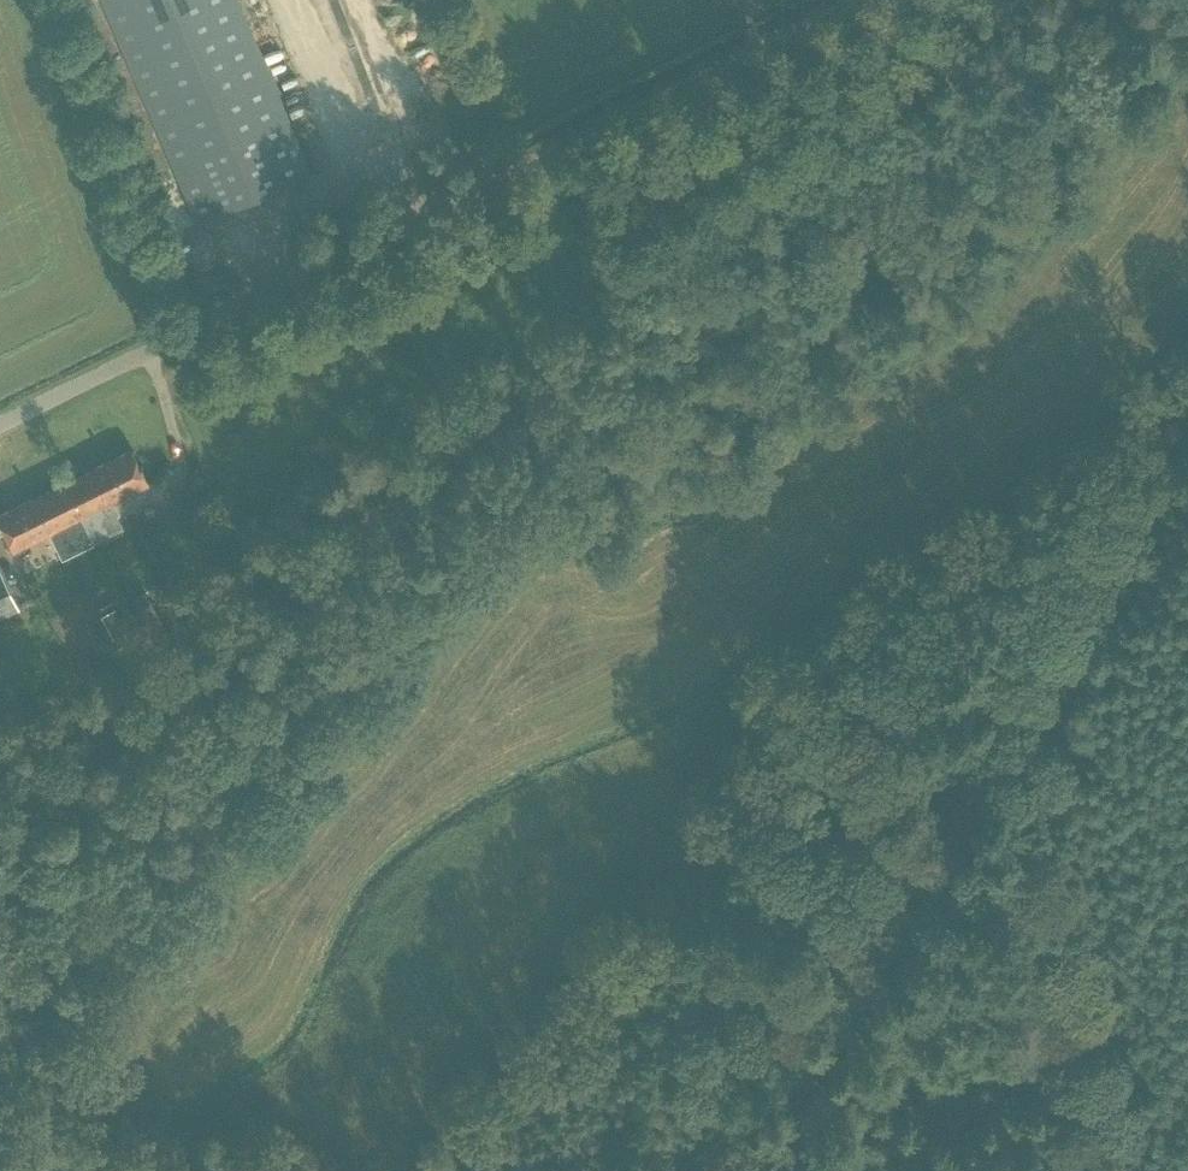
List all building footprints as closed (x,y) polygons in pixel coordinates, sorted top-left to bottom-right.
[(188,200),(197,222),(310,174),(300,152),(235,0),(102,0),(188,200)] [(131,450),(63,483),(82,521),(84,520),(95,540),(121,527),(109,503),(147,484),(131,450)] [(7,538),(13,550),(51,531),(53,535),(63,530),(73,550),(95,540),(84,520),(82,521),(63,483),(0,515),(0,525),(7,538)] [(11,601),(0,579),(0,606),(11,601)]
